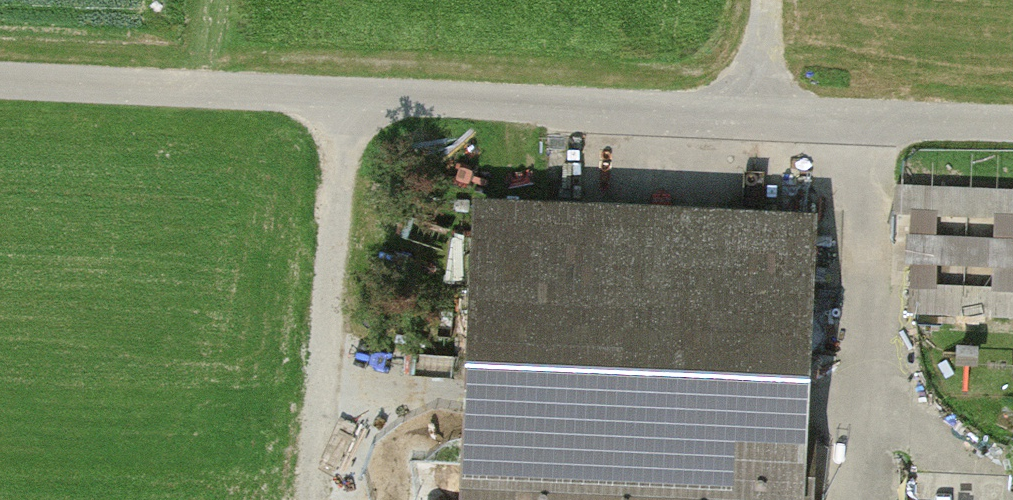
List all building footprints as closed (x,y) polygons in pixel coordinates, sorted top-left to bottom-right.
[(896,186),(895,220),(933,221),(929,324),(1012,328),(1012,191),(896,186)] [(487,205),(475,499),(805,499),(808,430),(787,429),(796,218),(487,205)]
